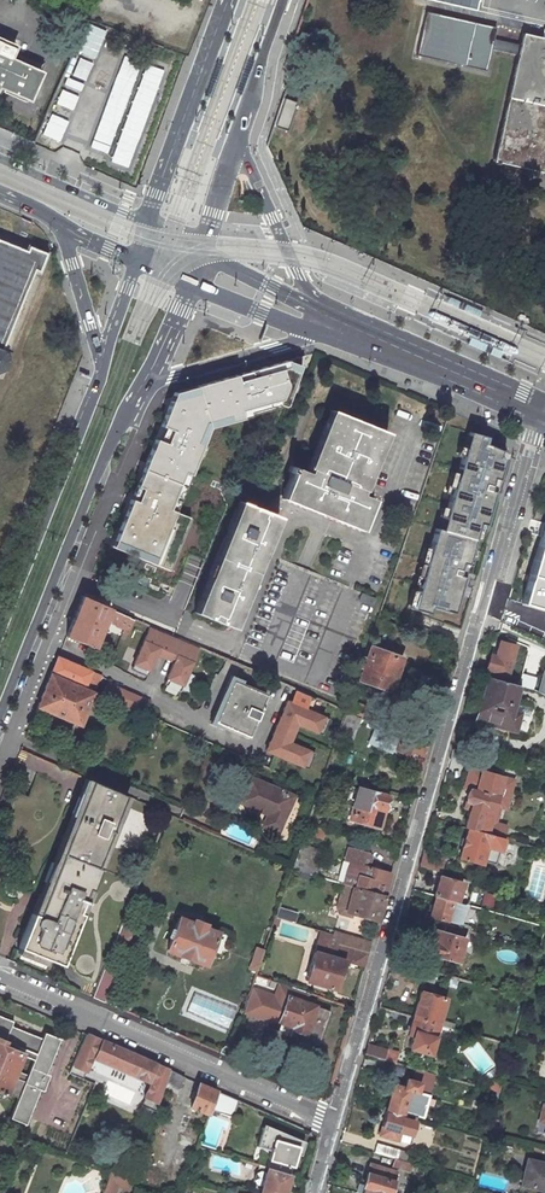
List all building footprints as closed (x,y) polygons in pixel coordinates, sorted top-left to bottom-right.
[(478,11),(480,0),(431,0),(478,11)] [(493,162),(543,173),(544,164),(544,39),(543,39),(522,34),(519,45),(493,39),(495,28),(425,12),(415,55),(485,71),(490,50),(517,56),(516,59),(493,162)] [(89,25),(78,50),(96,57),(106,32),(89,25)] [(29,100),(41,73),(9,59),(15,47),(0,40),(0,87),(29,100)] [(123,56),(90,147),(108,154),(142,63),(123,56)] [(78,59),(72,74),(86,80),(93,64),(78,59)] [(146,64),(110,161),(128,168),(164,71),(146,64)] [(84,84),(67,77),(64,85),(81,91),(84,84)] [(61,90),(56,102),(73,110),(78,97),(61,90)] [(296,103),(282,98),(273,126),(286,130),(296,103)] [(51,114),(42,134),(60,141),(68,121),(51,114)] [(1,379),(2,380),(13,353),(12,352),(51,259),(53,253),(55,250),(52,249),(47,247),(0,229),(0,383),(1,379)] [(286,366),(172,399),(106,550),(168,578),(190,519),(174,514),(207,434),(288,412),(304,371),(286,366)] [(385,435),(329,412),(303,474),(288,468),(286,472),(290,474),(280,498),(360,530),(371,502),(360,497),(385,435)] [(484,438),(467,433),(431,555),(426,553),(409,610),(425,615),(428,608),(449,615),(476,524),(482,526),(501,461),(495,459),(497,452),(482,445),(484,438)] [(517,599),(544,607),(544,504),(517,599)] [(274,519),(239,505),(194,615),(229,629),(274,519)] [(90,649),(107,611),(79,598),(63,638),(90,649)] [(112,613),(110,612),(106,621),(113,624),(112,627),(120,631),(119,634),(124,635),(131,621),(112,613)] [(170,638),(146,628),(129,665),(145,672),(153,653),(162,657),(170,638)] [(176,641),(170,638),(162,657),(171,661),(163,680),(178,687),(195,649),(176,641)] [(506,678),(514,648),(497,643),(493,658),(488,657),(484,671),(489,673),(506,678)] [(358,680),(387,691),(397,661),(384,656),(386,650),(379,648),(377,653),(368,650),(365,660),(361,659),(358,668),(361,670),(358,680)] [(88,673),(54,659),(47,676),(90,695),(97,679),(98,678),(88,673)] [(544,663),(537,693),(544,695),(544,663)] [(145,672),(129,665),(127,671),(143,678),(145,672)] [(506,678),(489,673),(487,679),(504,684),(506,678)] [(35,708),(78,727),(91,695),(90,695),(47,676),(35,708)] [(487,679),(475,721),(513,733),(518,717),(509,715),(516,690),(517,687),(504,684),(487,679)] [(178,687),(163,680),(160,686),(176,692),(178,687)] [(531,683),(519,680),(517,687),(529,691),(531,683)] [(262,697),(229,683),(212,724),(245,738),(262,697)] [(98,698),(131,712),(136,699),(104,686),(98,698)] [(347,700),(342,714),(355,719),(357,720),(362,707),(347,700)] [(313,735),(321,719),(283,703),(278,712),(282,714),(280,720),(276,718),(272,728),(290,735),(294,726),(313,735)] [(342,714),(339,723),(351,728),(355,719),(342,714)] [(326,721),(321,719),(313,735),(319,737),(326,721)] [(286,744),(290,735),(272,728),(268,737),(272,739),(269,745),(265,743),(261,753),(299,769),(306,753),(286,744)] [(424,749),(376,728),(368,745),(388,754),(390,748),(404,754),(402,759),(407,762),(405,768),(416,773),(423,749),(424,749)] [(311,755),(306,753),(299,769),(304,771),(311,755)] [(510,841),(513,831),(494,826),(488,825),(498,787),(510,790),(512,781),(468,769),(463,790),(468,791),(464,803),(470,805),(469,810),(464,829),(466,829),(505,840),(510,841)] [(289,799),(246,779),(235,804),(264,817),(259,828),(274,835),(289,799)] [(53,851),(15,947),(58,964),(96,868),(91,866),(119,796),(85,781),(57,852),(53,851)] [(359,784),(349,820),(376,827),(386,791),(359,784)] [(505,810),(510,790),(498,787),(488,825),(494,826),(498,808),(505,810)] [(304,836),(320,840),(322,831),(307,827),(304,836)] [(505,840),(466,829),(458,859),(481,864),(482,862),(495,865),(498,851),(501,852),(502,847),(505,840)] [(309,851),(296,847),(293,857),(307,861),(309,851)] [(339,885),(356,890),(381,897),(388,875),(367,868),(369,859),(367,854),(346,849),(343,862),(345,863),(339,885)] [(307,861),(293,857),(289,869),(288,870),(311,877),(314,863),(307,861)] [(461,884),(439,878),(434,896),(436,897),(464,905),(468,890),(460,889),(461,884)] [(349,913),(374,921),(381,897),(356,890),(339,885),(331,908),(335,914),(348,917),(349,913)] [(430,918),(446,922),(447,920),(458,923),(464,905),(436,897),(430,918)] [(189,924),(176,919),(164,950),(202,966),(214,934),(200,928),(201,926),(190,921),(189,924)] [(438,932),(432,955),(457,962),(466,931),(441,924),(440,932),(438,932)] [(317,931),(311,953),(304,982),(333,989),(341,961),(362,966),(365,955),(335,945),(331,935),(317,931)] [(254,949),(250,963),(256,965),(261,951),(254,949)] [(420,960),(403,955),(400,964),(417,969),(420,960)] [(102,965),(90,998),(100,1003),(113,970),(102,965)] [(433,973),(419,969),(416,980),(433,985),(435,974),(433,973)] [(249,984),(273,992),(276,983),(253,974),(249,984)] [(330,1013),(303,1004),(307,994),(276,983),(273,992),(271,998),(283,1003),(277,1020),(276,1021),(290,1026),(286,1037),(318,1048),(330,1013)] [(420,993),(413,1018),(423,1021),(438,1025),(445,1000),(420,993)] [(0,1018),(0,1092),(16,1098),(8,1118),(23,1124),(37,1089),(40,1090),(47,1075),(44,1074),(59,1039),(44,1033),(41,1040),(11,1027),(13,1023),(0,1018)] [(429,1055),(438,1025),(423,1021),(413,1018),(409,1032),(413,1033),(409,1049),(429,1055)] [(278,1030),(280,1033),(281,1033),(284,1036),(286,1037),(290,1026),(276,1021),(276,1025),(277,1027),(278,1030)] [(161,1067),(99,1041),(92,1058),(147,1081),(148,1077),(156,1080),(161,1067)] [(414,1057),(387,1050),(386,1050),(366,1044),(363,1054),(411,1067),(414,1057)] [(162,1089),(176,1093),(182,1077),(168,1071),(162,1089)] [(486,1072),(482,1087),(499,1092),(503,1079),(504,1076),(486,1072)] [(419,1083),(406,1080),(404,1088),(393,1085),(386,1108),(401,1113),(405,1100),(414,1102),(419,1083)] [(197,1083),(188,1107),(206,1114),(207,1113),(208,1109),(214,1091),(197,1083)] [(236,1100),(214,1091),(208,1109),(230,1116),(233,1108),(236,1100)] [(424,1105),(414,1102),(405,1100),(401,1113),(421,1118),(424,1105)] [(378,1136),(398,1142),(400,1133),(411,1136),(415,1123),(400,1118),(401,1113),(386,1108),(378,1136)] [(539,1120),(537,1130),(544,1132),(544,1121),(539,1120)] [(298,1143),(261,1127),(255,1146),(270,1151),(265,1168),(289,1174),(298,1143)] [(400,1133),(398,1142),(408,1145),(411,1136),(400,1133)] [(382,1156),(385,1156),(392,1158),(395,1151),(376,1145),(373,1153),(382,1156)] [(532,1145),(528,1158),(541,1162),(544,1149),(544,1148),(532,1145)] [(528,1158),(521,1183),(544,1190),(544,1163),(541,1162),(528,1158)] [(392,1167),(409,1172),(411,1164),(394,1159),(392,1167)] [(397,1173),(370,1165),(363,1187),(364,1188),(363,1192),(391,1192),(397,1173)] [(109,1172),(101,1192),(104,1192),(111,1192),(114,1185),(128,1190),(131,1180),(109,1172)] [(259,1192),(282,1192),(286,1178),(265,1172),(259,1192)] [(184,1178),(180,1189),(187,1192),(191,1180),(184,1178)]
